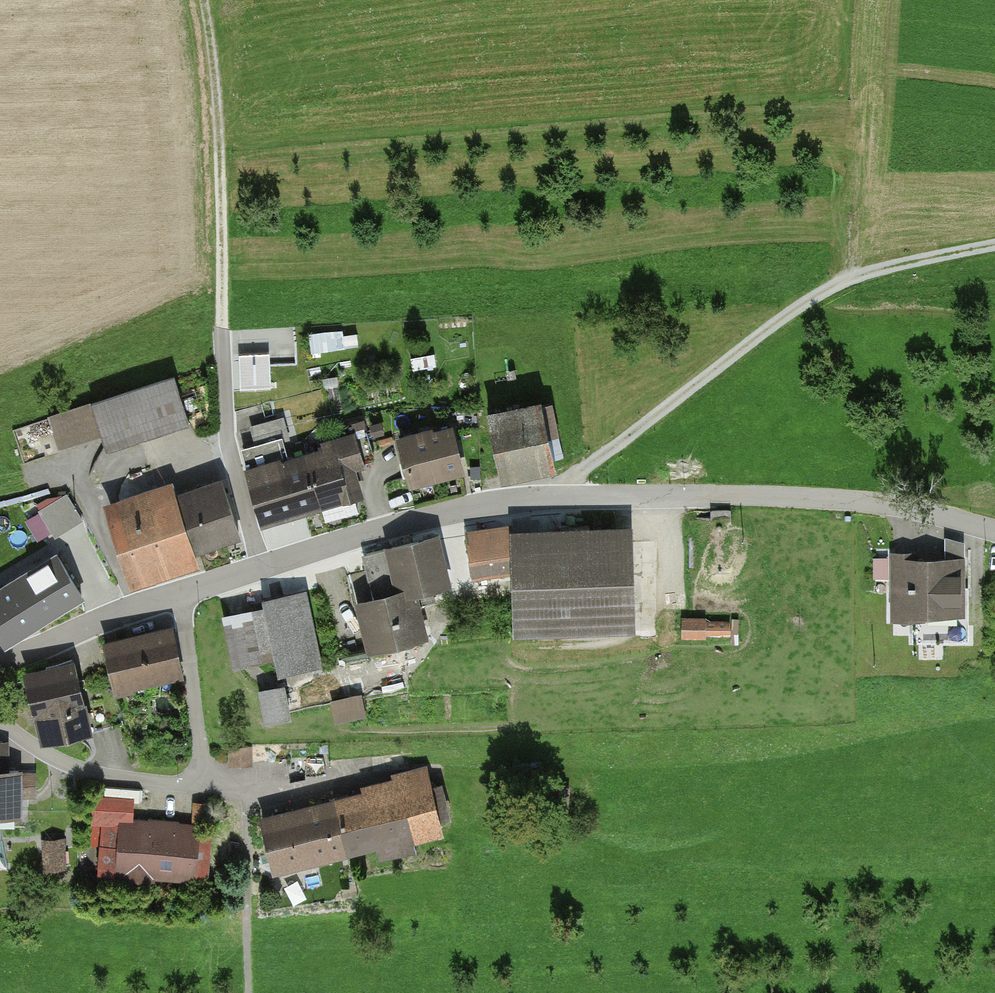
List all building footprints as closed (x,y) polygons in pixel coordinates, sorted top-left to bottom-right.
[(313,349),(332,348),(330,331),(312,332),(313,349)] [(269,355),(240,356),(242,390),(270,388),(269,355)] [(199,424),(182,377),(59,421),(68,446),(107,432),(115,454),(199,424)] [(489,417),(500,471),(552,460),(541,406),(489,417)] [(450,425),(401,438),(412,482),(461,470),(450,425)] [(280,441),(246,452),(267,523),(323,507),(329,528),(358,519),(352,498),(358,497),(350,468),(360,465),(351,436),(319,446),(322,455),(287,465),(280,441)] [(213,546),(243,536),(227,487),(195,497),(192,486),(114,511),(137,583),(217,558),(213,546)] [(81,519),(65,494),(40,510),(56,534),(81,519)] [(730,510),(711,511),(712,524),(730,523),(730,510)] [(474,580),(516,572),(514,537),(512,527),(467,534),(474,580)] [(629,533),(514,537),(516,572),(518,636),(633,631),(629,533)] [(436,541),(364,558),(375,605),(361,608),(373,659),(427,646),(417,603),(449,596),(436,541)] [(903,618),(979,615),(976,559),(920,561),(920,554),(900,555),(903,618)] [(80,601),(56,562),(0,595),(0,633),(7,645),(80,601)] [(316,598),(235,618),(248,666),(285,657),(292,687),(273,692),(281,723),(312,715),(302,677),(334,668),(316,598)] [(704,620),(684,620),(683,635),(704,635),(704,633),(728,633),(728,623),(704,622),(704,620)] [(177,626),(117,641),(130,693),(190,678),(177,626)] [(73,666),(27,677),(44,744),(89,732),(73,666)] [(373,693),(347,699),(352,721),(379,715),(373,693)] [(0,745),(0,819),(16,820),(17,795),(33,796),(34,775),(16,774),(17,746),(0,745)] [(367,798),(272,823),(283,870),(434,833),(419,772),(396,777),(398,784),(365,791),(367,798)] [(101,879),(201,882),(203,825),(133,822),(134,798),(91,796),(90,830),(103,831),(101,879)] [(63,842),(43,843),(44,869),(64,868),(63,842)]
